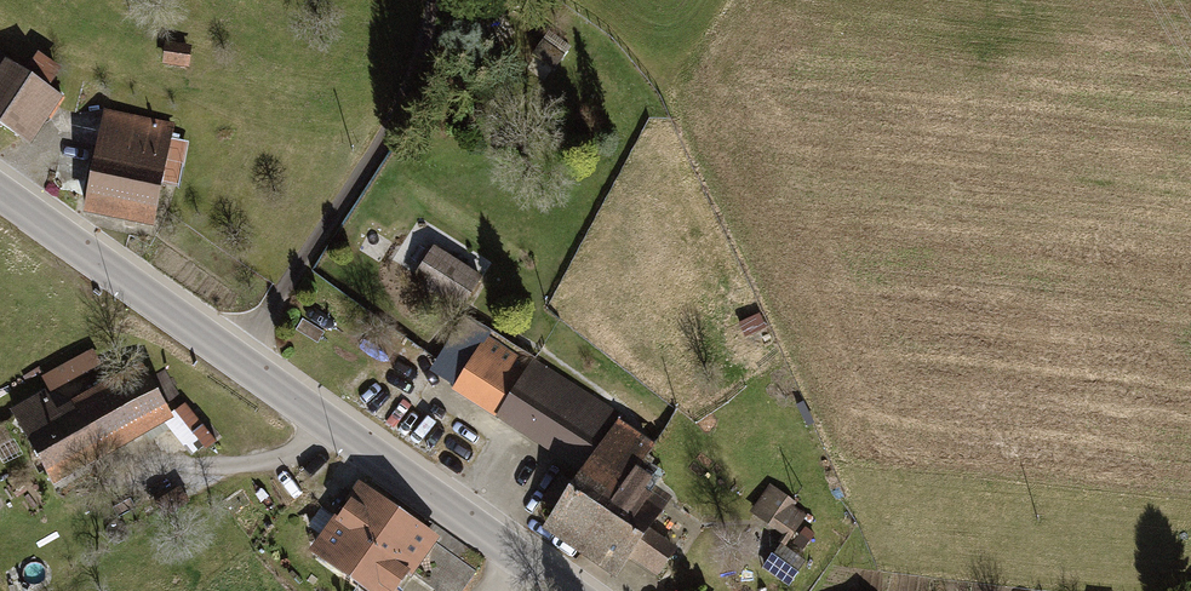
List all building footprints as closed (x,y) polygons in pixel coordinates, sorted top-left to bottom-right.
[(570,56),(546,40),(523,72),(547,88),(570,56)] [(191,45),(163,42),(160,65),(189,67),(191,45)] [(62,97),(48,87),(62,68),(38,52),(26,68),(0,50),(0,129),(26,148),(62,97)] [(84,217),(154,230),(162,186),(180,190),(189,140),(171,137),(174,123),(104,110),(84,217)] [(458,315),(481,277),(432,248),(409,286),(458,315)] [(644,590),(647,590),(672,551),(653,539),(672,508),(634,484),(659,444),(636,430),(630,440),(616,432),(625,419),(532,361),(528,368),(483,340),(453,387),(585,469),(546,530),(644,590)] [(94,361),(44,389),(51,401),(101,374),(94,361)] [(52,493),(171,426),(141,372),(21,439),(52,493)] [(356,485),(304,559),(351,590),(403,590),(437,542),(356,485)] [(809,522),(769,491),(740,527),(764,546),(775,531),(792,544),(809,522)]
